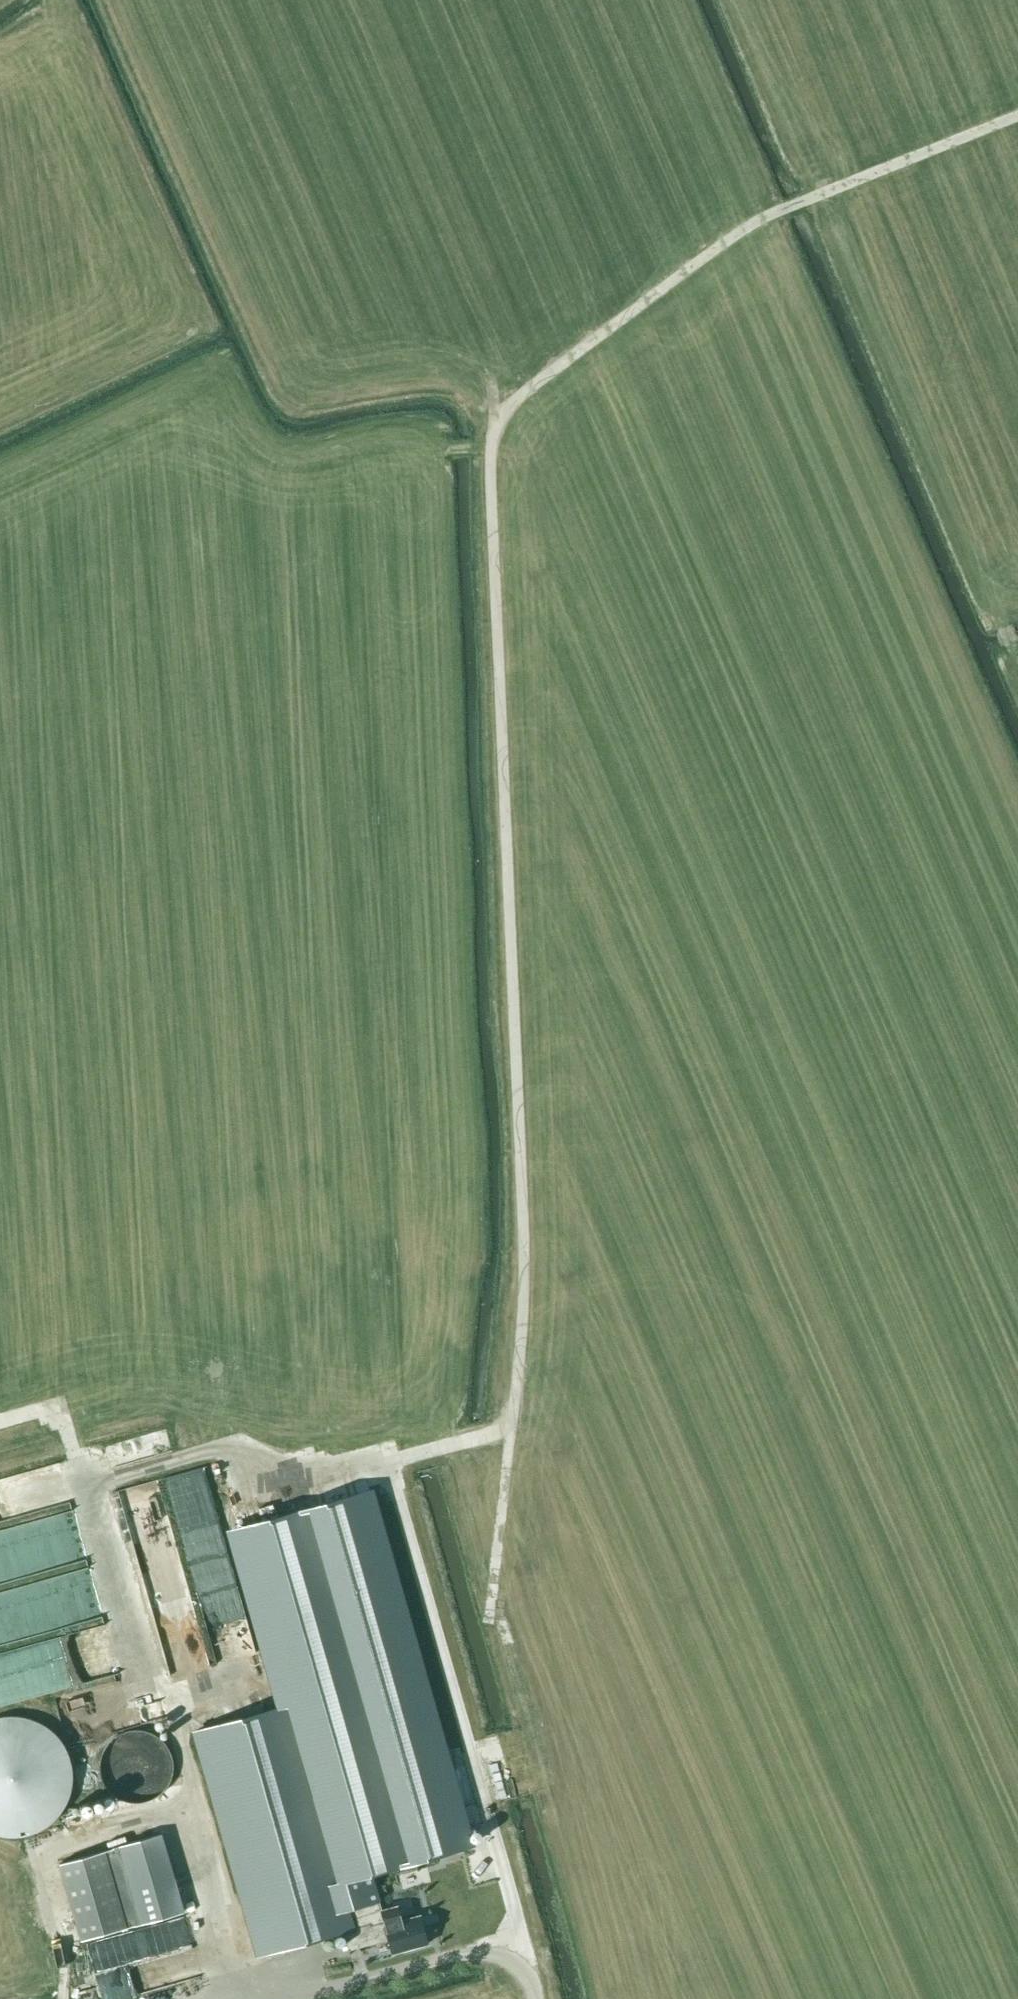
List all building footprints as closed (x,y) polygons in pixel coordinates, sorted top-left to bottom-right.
[(162,1631),(197,1623),(191,1595),(182,1597),(180,1591),(155,1597),(162,1631)] [(207,1640),(183,1641),(183,1636),(174,1636),(175,1663),(208,1662),(207,1640)] [(343,1931),(348,1950),(389,1939),(392,1953),(428,1943),(420,1915),(402,1920),(398,1905),(382,1909),(372,1873),(415,1861),(367,1683),(197,1729),(257,1954),(343,1931)] [(72,1790),(68,1759),(54,1732),(23,1719),(5,1721),(0,1724),(1,1724),(0,1725),(0,1836),(9,1839),(28,1837),(59,1821),(72,1790)] [(122,1732),(116,1736),(111,1740),(106,1746),(103,1752),(101,1759),(100,1766),(101,1773),(103,1780),(106,1786),(111,1792),(116,1796),(122,1800),(129,1802),(136,1803),(144,1802),(150,1800),(157,1796),(162,1792),(167,1786),(170,1780),(172,1773),(173,1766),(172,1759),(170,1752),(167,1746),(162,1740),(157,1736),(150,1732),(144,1730),(136,1729),(129,1730),(122,1732)] [(162,1833),(111,1848),(134,1926),(185,1912),(162,1833)] [(125,1926),(103,1850),(57,1864),(79,1940),(125,1926)] [(138,1960),(99,1967),(104,1996),(177,1982),(171,1955),(160,1958),(161,1965),(140,1969),(138,1960)]
